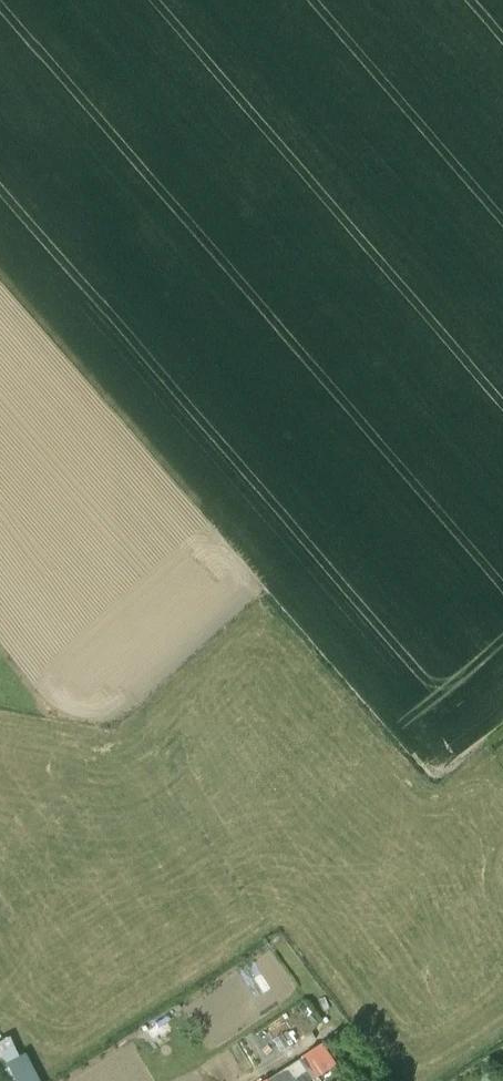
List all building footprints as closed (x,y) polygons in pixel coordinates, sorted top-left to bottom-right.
[(265,1080),(308,1080),(335,1063),(322,1044),(265,1080)]
